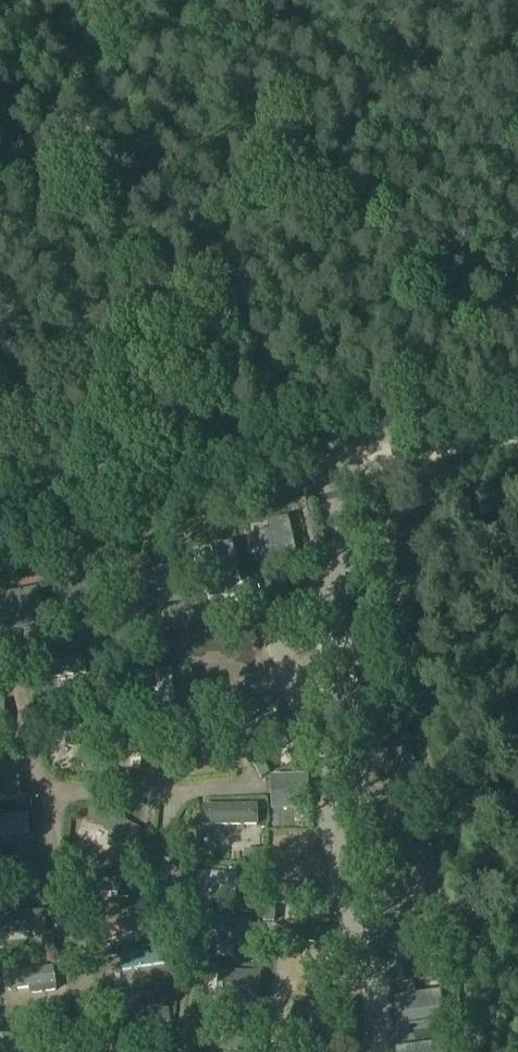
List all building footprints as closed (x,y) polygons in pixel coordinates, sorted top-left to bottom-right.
[(281,559),(298,555),(290,520),(271,524),(273,531),(260,534),(268,572),(283,569),(281,559)] [(225,585),(242,582),(234,547),(215,551),(217,557),(203,560),(212,598),(227,595),(225,585)] [(171,573),(156,576),(156,574),(152,575),(152,577),(137,580),(141,599),(135,600),(138,614),(184,604),(181,591),(175,592),(171,573)] [(52,664),(51,664),(53,679),(86,675),(86,674),(84,660),(52,664)] [(171,670),(156,672),(158,689),(159,702),(159,704),(174,703),(171,670)] [(271,720),(240,737),(256,765),(286,748),(271,720)] [(83,727),(46,731),(47,744),(66,742),(83,740),(84,740),(83,727)] [(114,729),(114,781),(131,781),(131,729),(114,729)] [(0,764),(0,799),(21,797),(19,777),(17,777),(16,763),(0,764)] [(307,780),(272,780),(272,813),(307,812),(307,780)] [(256,808),(205,809),(205,826),(256,826),(256,808)] [(99,811),(92,826),(113,836),(125,841),(135,846),(142,831),(99,811)] [(0,818),(0,840),(30,837),(30,833),(28,815),(0,818)] [(199,873),(198,886),(220,887),(236,888),(236,887),(237,875),(199,873)] [(133,874),(84,878),(86,897),(120,894),(130,893),(135,892),(133,874)] [(266,907),(320,909),(321,890),(267,887),(266,907)] [(152,912),(108,926),(113,942),(157,928),(152,912)] [(0,919),(0,941),(47,935),(45,914),(0,919)] [(436,934),(433,917),(387,927),(391,945),(389,945),(391,955),(433,946),(431,935),(436,934)] [(214,918),(214,947),(250,948),(251,919),(214,918)] [(165,949),(120,957),(123,972),(167,964),(165,949)] [(403,962),(370,963),(371,979),(403,978),(403,962)] [(53,969),(5,976),(7,992),(30,989),(55,985),(53,969)] [(217,973),(217,1002),(259,1003),(260,974),(217,973)] [(165,988),(114,994),(116,1013),(167,1008),(165,988)] [(395,1012),(396,1024),(425,1020),(424,1018),(439,1016),(438,1005),(443,1005),(442,994),(443,994),(442,988),(394,995),(397,1012),(395,1012)] [(333,1007),(298,1009),(300,1042),(335,1041),(333,1007)] [(0,1038),(0,1051),(24,1051),(21,1035),(10,1037),(10,1036),(0,1038)] [(244,1039),(203,1038),(203,1051),(243,1051),(244,1039)] [(443,1046),(445,1046),(444,1039),(396,1046),(396,1051),(444,1051),(443,1046)]
